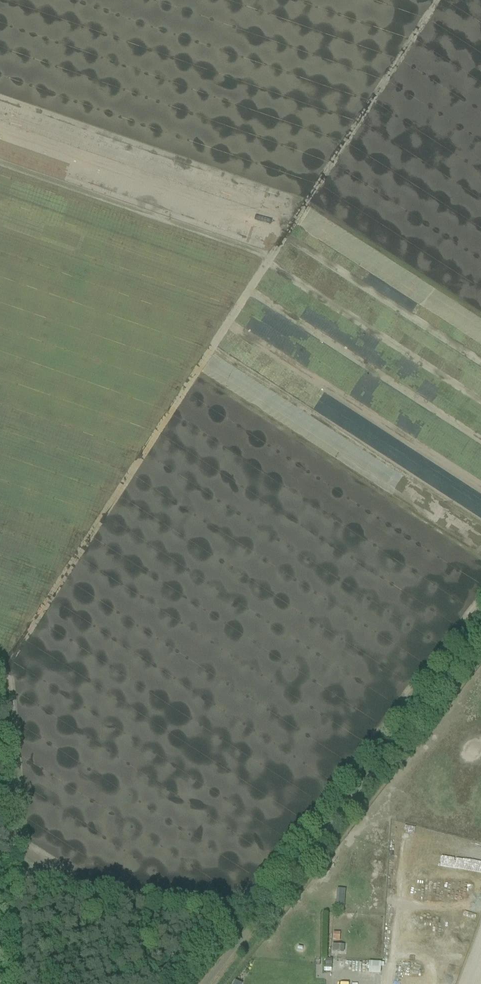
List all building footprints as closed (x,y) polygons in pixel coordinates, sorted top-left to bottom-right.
[(379,974),(380,962),(367,961),(367,973),(379,974)]
